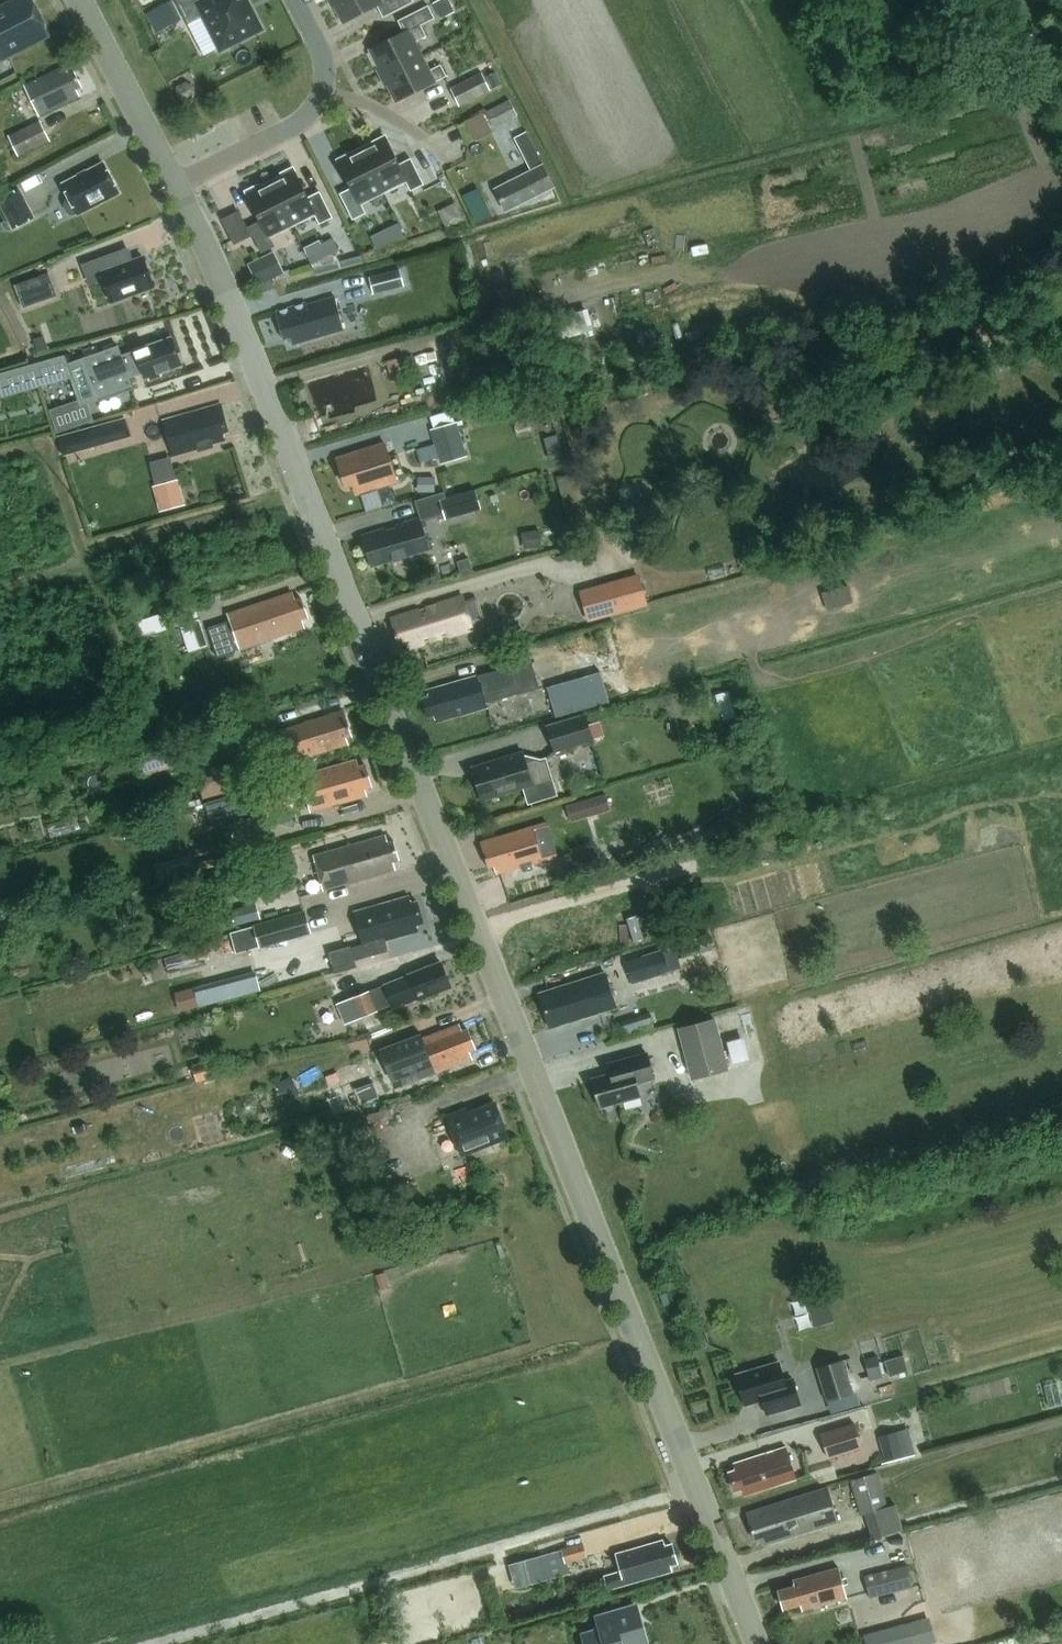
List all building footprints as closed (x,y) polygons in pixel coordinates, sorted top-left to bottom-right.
[(51,33),(34,0),(13,0),(0,7),(0,59),(51,33)] [(189,23),(204,15),(221,48),(228,45),(230,46),(239,42),(240,39),(262,28),(247,0),(177,0),(189,23)] [(344,22),(378,4),(381,10),(384,16),(414,1),(414,0),(332,0),(344,22)] [(435,2),(440,12),(453,6),(450,0),(440,0),(435,2)] [(172,1),(147,14),(154,27),(179,14),(172,1)] [(405,32),(370,49),(383,75),(423,55),(416,41),(427,35),(421,24),(435,17),(429,5),(399,20),(402,26),(405,32)] [(423,55),(383,75),(396,101),(447,75),(441,64),(431,69),(423,55)] [(77,88),(83,85),(75,68),(69,71),(66,65),(24,84),(39,114),(80,94),(77,88)] [(483,72),(451,88),(460,106),(492,90),(483,72)] [(497,72),(487,77),(493,90),(504,84),(497,72)] [(511,99),(488,111),(496,127),(510,120),(508,115),(517,111),(511,99)] [(40,118),(8,134),(18,155),(51,139),(40,118)] [(507,210),(555,186),(527,130),(515,136),(531,168),(495,187),(507,210)] [(400,163),(396,157),(386,136),(363,148),(384,190),(406,179),(411,190),(424,184),(411,158),(400,163)] [(354,219),(367,212),(361,201),(384,190),(363,148),(339,160),(352,187),(341,193),(354,219)] [(120,192),(105,162),(88,171),(87,170),(79,175),(79,176),(64,184),(71,198),(67,200),(65,204),(69,212),(74,214),(78,212),(79,213),(120,192)] [(295,168),(294,167),(281,173),(283,176),(271,181),(292,223),(314,212),(320,223),(333,217),(320,191),(309,196),(295,168)] [(270,234),(292,223),(271,181),(260,187),(259,184),(246,190),(261,220),(249,226),(250,227),(253,234),(262,252),(275,245),(270,234)] [(0,198),(0,204),(13,228),(35,217),(20,188),(0,198)] [(462,199),(444,208),(453,226),(471,217),(462,199)] [(239,210),(223,218),(235,243),(253,234),(250,227),(249,226),(247,227),(239,210)] [(375,232),(382,247),(410,234),(404,219),(375,232)] [(334,238),(320,244),(326,256),(340,250),(334,238)] [(253,260),(263,282),(290,270),(280,247),(253,260)] [(155,286),(144,255),(116,265),(111,253),(83,263),(88,277),(103,272),(113,301),(155,286)] [(400,268),(370,276),(375,294),(405,286),(400,268)] [(285,273),(280,275),(282,280),(283,281),(291,277),(293,276),(290,270),(285,273)] [(49,271),(15,283),(23,307),(58,295),(49,271)] [(271,280),(259,285),(261,289),(263,294),(275,288),(273,284),(271,280)] [(523,285),(513,288),(519,304),(529,301),(523,285)] [(293,342),(344,327),(336,295),(307,303),(307,301),(276,310),(284,338),(291,336),(293,342)] [(0,376),(0,401),(74,379),(81,399),(82,402),(88,400),(96,397),(100,395),(101,398),(132,387),(129,377),(142,372),(145,379),(146,379),(147,382),(161,377),(159,374),(183,366),(173,336),(121,354),(118,346),(69,363),(68,361),(67,356),(0,376)] [(45,336),(34,340),(39,353),(50,349),(45,336)] [(404,357),(387,361),(392,378),(409,373),(404,357)] [(366,401),(358,368),(312,379),(320,412),(366,401)] [(200,451),(216,447),(215,444),(226,441),(224,433),(232,431),(224,405),(166,421),(175,455),(199,448),(200,451)] [(550,405),(537,408),(539,418),(552,414),(550,405)] [(63,454),(132,436),(126,415),(57,434),(63,454)] [(457,422),(431,430),(441,464),(468,456),(457,422)] [(355,484),(358,494),(399,482),(387,443),(339,458),(348,487),(355,484)] [(436,477),(418,477),(418,492),(436,492),(436,477)] [(161,511),(185,505),(179,481),(155,487),(161,511)] [(446,521),(482,510),(476,490),(440,500),(446,521)] [(655,502),(639,506),(644,523),(660,519),(655,502)] [(433,550),(423,518),(399,525),(399,526),(390,529),(389,528),(364,535),(373,568),(433,550)] [(541,529),(528,531),(530,549),(543,547),(541,529)] [(588,621),(648,604),(639,573),(579,590),(588,621)] [(855,583),(828,588),(831,605),(857,601),(855,583)] [(302,620),(309,618),(301,595),(295,598),(293,592),(230,614),(232,620),(209,628),(219,656),(304,627),(302,620)] [(443,601),(392,617),(399,642),(406,640),(408,647),(453,633),(472,627),(471,624),(481,620),(485,618),(479,600),(475,598),(464,602),(462,596),(443,601)] [(179,607),(139,618),(144,634),(183,623),(179,607)] [(200,619),(181,626),(190,652),(209,645),(200,619)] [(485,705),(539,689),(531,661),(428,690),(429,695),(422,697),(427,717),(435,715),(438,723),(486,709),(485,705)] [(547,687),(556,716),(609,700),(600,671),(547,687)] [(290,728),(279,732),(288,761),(349,742),(347,735),(352,734),(343,707),(289,725),(290,728)] [(586,713),(546,725),(554,752),(594,740),(593,738),(601,736),(597,724),(590,726),(586,713)] [(216,724),(211,726),(218,745),(223,744),(216,724)] [(265,779),(256,752),(198,770),(196,771),(205,799),(265,779)] [(140,760),(143,774),(178,767),(175,753),(140,760)] [(542,759),(525,754),(525,753),(477,768),(481,779),(479,780),(485,801),(524,789),(529,804),(559,795),(547,757),(542,759)] [(364,786),(372,784),(366,763),(360,764),(359,759),(307,774),(316,807),(366,793),(364,786)] [(246,789),(254,817),(293,805),(285,778),(246,789)] [(607,794),(567,806),(572,821),(611,809),(607,794)] [(201,798),(189,801),(191,807),(202,803),(201,798)] [(535,826),(482,842),(490,867),(496,866),(499,874),(545,860),(558,856),(548,823),(535,826)] [(398,870),(396,862),(402,860),(397,841),(390,843),(388,835),(315,856),(325,890),(398,870)] [(564,876),(557,878),(561,888),(567,885),(564,876)] [(414,921),(421,919),(415,900),(408,902),(406,897),(357,912),(366,943),(384,937),(416,927),(414,921)] [(256,903),(231,910),(235,926),(261,919),(256,903)] [(609,916),(615,943),(666,931),(659,904),(609,916)] [(255,926),(261,946),(312,932),(305,909),(254,924),(255,926)] [(255,926),(231,933),(237,953),(261,946),(255,926)] [(709,934),(679,943),(683,957),(713,948),(709,934)] [(366,943),(352,948),(355,960),(388,949),(384,937),(366,943)] [(675,946),(626,961),(633,983),(682,967),(675,946)] [(202,947),(164,957),(169,973),(207,962),(202,947)] [(347,1023),(393,1005),(394,1008),(449,985),(439,960),(384,983),(385,986),(339,1005),(347,1023)] [(606,973),(541,994),(553,1029),(617,1008),(606,973)] [(182,1012),(200,1007),(262,990),(258,975),(196,992),(178,997),(182,1012)] [(637,1020),(622,1025),(626,1036),(641,1032),(637,1020)] [(694,1080),(729,1071),(717,1021),(681,1030),(694,1080)] [(392,1046),(380,1050),(393,1084),(405,1080),(407,1085),(474,1059),(471,1051),(477,1049),(470,1029),(464,1031),(461,1025),(425,1038),(423,1033),(392,1046)] [(740,1059),(755,1055),(749,1036),(735,1040),(740,1059)] [(867,1040),(854,1043),(856,1051),(869,1048),(867,1040)] [(594,1080),(598,1093),(602,1108),(642,1097),(639,1084),(656,1079),(649,1054),(627,1060),(630,1071),(594,1080)] [(211,1060),(193,1066),(198,1082),(216,1077),(211,1060)] [(334,1072),(326,1075),(329,1085),(337,1082),(334,1072)] [(302,1092),(291,1075),(277,1085),(287,1102),(302,1092)] [(375,1082),(357,1089),(362,1103),(380,1097),(375,1082)] [(462,1155),(508,1137),(495,1103),(470,1113),(468,1108),(447,1116),(462,1155)] [(391,1109),(369,1114),(372,1126),(393,1121),(391,1109)] [(305,1135),(293,1138),(300,1160),(312,1157),(305,1135)] [(351,1170),(341,1173),(348,1196),(358,1192),(351,1170)] [(501,1240),(496,1242),(501,1258),(506,1256),(501,1240)] [(386,1272),(376,1274),(379,1285),(389,1282),(386,1272)] [(821,1325),(841,1318),(831,1288),(811,1295),(821,1325)] [(903,1354),(884,1360),(889,1376),(908,1370),(903,1354)] [(878,1356),(866,1358),(870,1376),(882,1373),(878,1356)] [(843,1359),(817,1368),(828,1402),(854,1393),(843,1359)] [(738,1374),(747,1404),(773,1397),(777,1411),(802,1404),(795,1379),(787,1381),(782,1362),(738,1374)] [(855,1423),(821,1435),(830,1461),(864,1449),(855,1423)] [(898,1431),(879,1436),(886,1462),(905,1457),(900,1438),(898,1431)] [(911,1435),(900,1438),(905,1457),(916,1454),(911,1435)] [(745,1495),(797,1476),(786,1445),(734,1463),(736,1469),(730,1471),(737,1491),(742,1489),(745,1495)] [(879,1474),(851,1482),(862,1517),(889,1509),(879,1474)] [(766,1542),(837,1520),(827,1487),(747,1512),(755,1539),(764,1536),(766,1542)] [(612,1574),(607,1576),(610,1588),(625,1583),(626,1585),(674,1571),(672,1566),(680,1564),(674,1544),(666,1546),(665,1540),(617,1554),(622,1572),(612,1574)] [(584,1545),(540,1557),(547,1581),(570,1575),(567,1564),(588,1558),(584,1545)] [(865,1576),(871,1599),(913,1587),(907,1565),(865,1576)] [(782,1594),(780,1597),(781,1602),(784,1604),(785,1607),(800,1604),(808,1601),(809,1607),(812,1606),(816,1608),(821,1607),(823,1603),(848,1597),(840,1567),(794,1579),(795,1583),(780,1587),(782,1594)] [(580,1633),(583,1643),(648,1643),(641,1620),(635,1622),(630,1606),(595,1616),(598,1628),(580,1633)] [(865,1636),(867,1643),(914,1643),(909,1624),(865,1636)]
